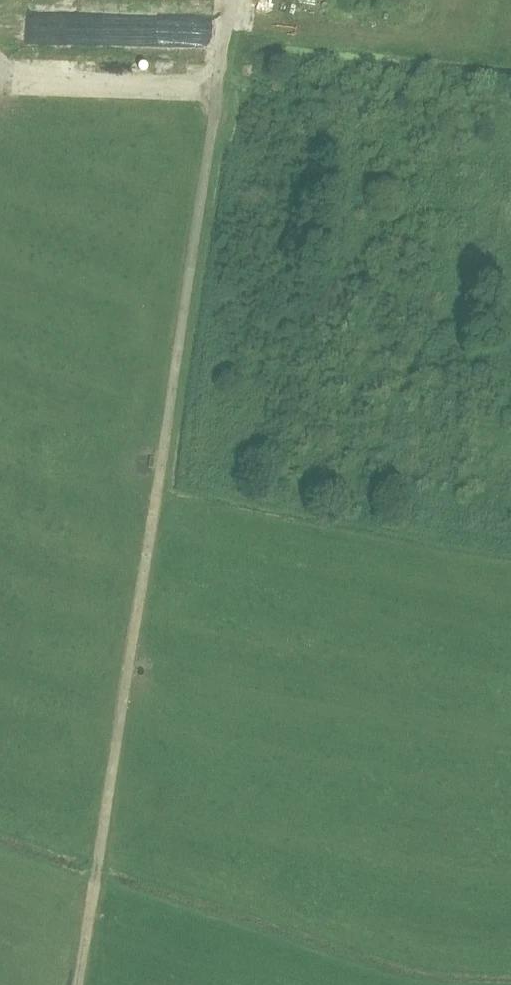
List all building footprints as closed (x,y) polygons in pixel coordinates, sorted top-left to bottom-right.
[(79,32),(79,19),(39,20),(39,47),(126,46),(126,31),(79,32)] [(152,27),(135,25),(133,38),(149,41),(152,27)]
